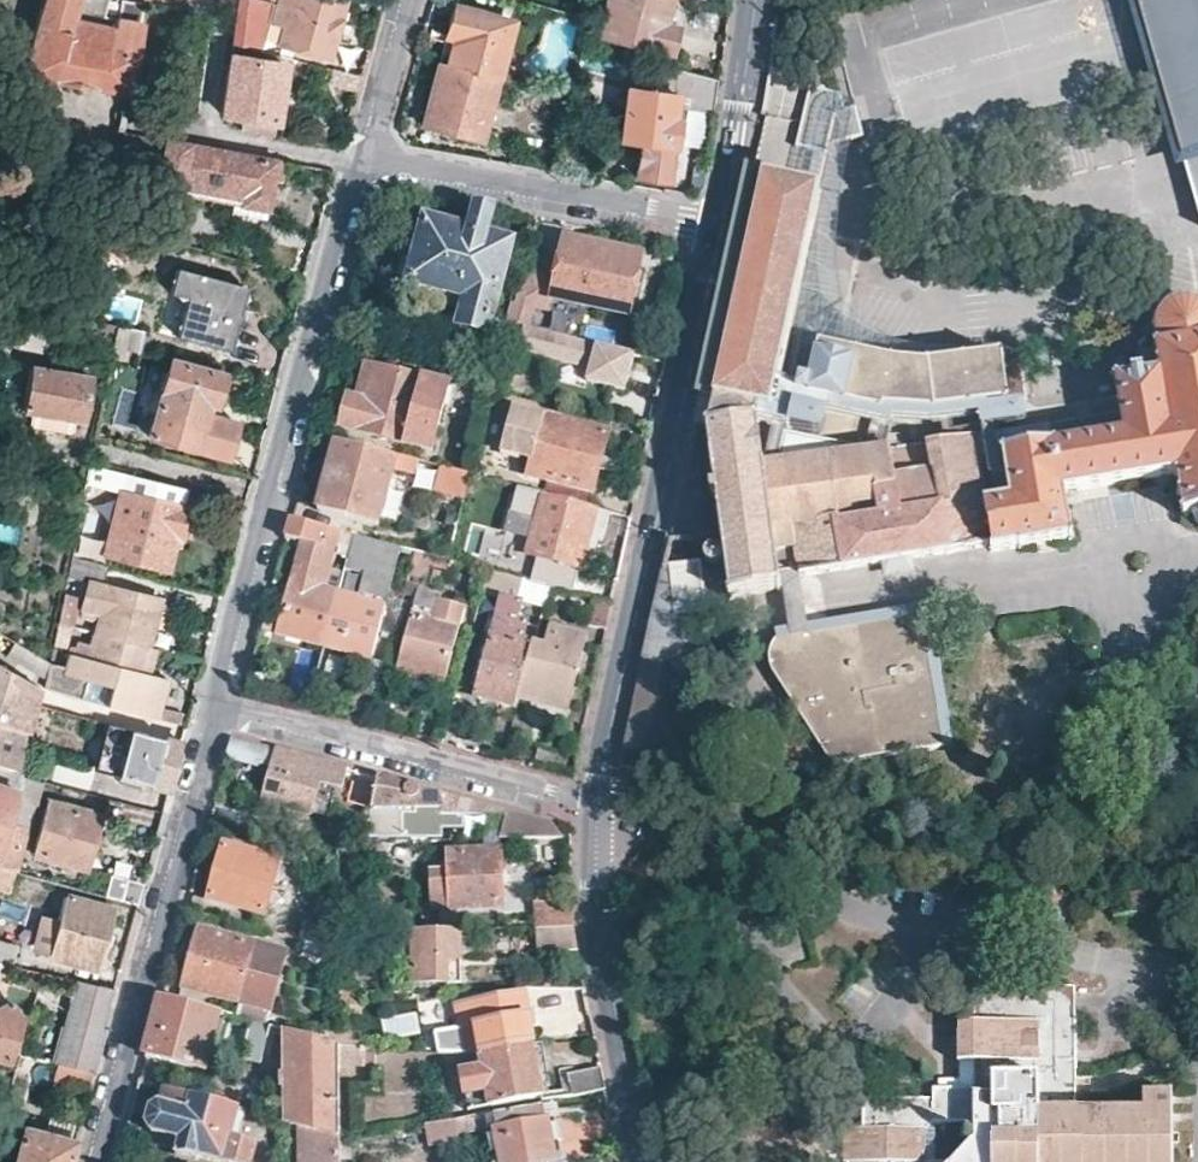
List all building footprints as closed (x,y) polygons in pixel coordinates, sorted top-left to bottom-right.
[(21,69),(128,90),(145,0),(120,0),(117,17),(104,15),(107,0),(41,0),(21,69)] [(234,14),(233,27),(231,41),(252,46),(259,48),(270,0),(236,0),(234,14)] [(288,3),(279,40),(328,55),(343,0),(280,0),(288,3)] [(601,29),(669,48),(674,28),(660,25),(667,0),(608,0),(601,29)] [(1197,224),(1197,0),(1135,0),(1197,224)] [(445,64),(498,78),(512,25),(453,9),(447,34),(453,36),(445,64)] [(252,46),(231,41),(225,84),(221,111),(222,113),(241,117),(240,127),(273,134),(285,60),(250,55),(252,46)] [(631,62),(670,69),(671,63),(632,52),(631,62)] [(480,142),(498,78),(445,64),(439,62),(422,127),(480,142)] [(670,69),(631,62),(617,135),(637,139),(630,176),(660,182),(667,144),(670,144),(675,117),(670,116),(673,95),(666,94),(670,69)] [(328,84),(356,92),(361,75),(331,68),(328,84)] [(813,90),(790,177),(820,185),(833,136),(849,141),(860,102),(813,90)] [(281,168),(284,158),(262,154),(242,150),(164,136),(157,177),(225,189),(242,193),(241,202),(266,207),(274,167),(281,168)] [(747,176),(744,188),(697,404),(693,420),(667,548),(688,547),(688,541),(703,539),(702,536),(725,534),(731,596),(783,591),(781,568),(803,566),(803,570),(989,553),(990,558),(1071,550),(1066,496),(1178,485),(1180,515),(1191,515),(1192,517),(1195,521),(1197,522),(1197,300),(1196,300),(1186,299),(1176,302),(1169,307),(1163,314),(1160,322),(1159,327),(1159,349),(1139,350),(1139,358),(1133,358),(1134,376),(1117,378),(1120,420),(992,432),(982,433),(764,454),(761,423),(761,421),(769,419),(773,402),(818,193),(747,176)] [(858,244),(818,193),(773,402),(805,409),(805,408),(807,397),(819,346),(823,326),(840,330),(858,244)] [(467,297),(459,325),(484,332),(494,298),(509,241),(484,235),(491,210),(475,207),(469,230),(425,218),(408,282),(467,297)] [(626,315),(640,255),(563,237),(550,297),(626,315)] [(228,348),(245,283),(175,265),(168,289),(185,294),(175,334),(228,348)] [(174,330),(184,299),(172,295),(162,326),(174,330)] [(49,309),(0,301),(0,339),(43,347),(49,309)] [(561,314),(532,307),(530,315),(560,322),(561,314)] [(144,325),(115,321),(111,341),(128,346),(140,349),(144,325)] [(125,358),(128,346),(111,341),(108,354),(125,358)] [(223,371),(171,357),(151,433),(226,454),(235,418),(207,411),(210,400),(215,402),(223,371)] [(84,416),(90,373),(26,363),(19,406),(84,416)] [(409,443),(405,456),(426,461),(445,387),(371,367),(363,400),(347,396),(338,424),(409,443)] [(980,418),(979,407),(931,412),(883,410),(882,413),(807,397),(805,408),(892,427),(893,421),(933,424),(980,418)] [(805,409),(773,402),(769,419),(761,421),(761,423),(821,437),(824,433),(826,427),(827,421),(827,418),(826,414),(805,409)] [(989,405),(979,407),(980,418),(982,433),(992,432),(991,429),(989,409),(989,405)] [(509,414),(496,461),(525,469),(524,474),(555,483),(552,495),(587,504),(607,434),(540,416),(538,421),(509,414)] [(405,456),(397,453),(396,457),(336,441),(329,469),(318,508),(379,525),(395,468),(426,476),(430,463),(426,461),(405,456)] [(150,494),(155,478),(86,459),(83,480),(119,489),(102,548),(165,565),(175,532),(181,533),(190,505),(150,494)] [(465,502),(473,473),(443,466),(436,494),(465,502)] [(552,495),(522,487),(519,499),(526,501),(518,533),(537,538),(534,550),(552,554),(543,585),(550,587),(572,594),(586,536),(600,539),(607,513),(596,510),(598,507),(587,504),(552,495)] [(427,525),(420,552),(438,557),(450,560),(465,502),(436,494),(427,525)] [(279,632),(326,645),(341,593),(325,588),(336,549),(351,553),(356,535),(291,518),(286,535),(304,540),(279,632)] [(356,535),(351,553),(366,557),(371,539),(356,535)] [(91,542),(71,537),(68,553),(87,558),(91,542)] [(416,552),(400,547),(392,575),(409,580),(416,552)] [(416,552),(409,580),(431,586),(438,557),(420,552),(416,552)] [(87,558),(68,553),(65,571),(88,577),(101,580),(105,563),(87,558)] [(630,730),(627,746),(666,753),(681,679),(697,665),(685,650),(684,637),(691,635),(691,620),(711,618),(706,566),(690,566),(690,556),(665,558),(659,588),(630,730)] [(781,568),(783,591),(789,627),(790,638),(794,638),(813,634),(811,624),(803,570),(803,566),(781,568)] [(488,571),(482,596),(502,601),(499,612),(493,610),(473,684),(521,697),(535,643),(523,641),(528,620),(509,614),(514,596),(518,579),(488,571)] [(101,580),(88,577),(80,611),(97,616),(95,628),(146,642),(159,596),(101,580)] [(341,593),(326,645),(375,658),(393,588),(361,579),(356,597),(341,593)] [(543,585),(518,579),(514,596),(545,605),(550,587),(543,585)] [(62,588),(56,618),(71,622),(77,592),(62,588)] [(446,677),(466,607),(419,594),(400,665),(446,677)] [(586,629),(606,634),(613,604),(593,599),(586,629)] [(930,604),(811,624),(813,634),(824,632),(909,618),(925,638),(935,699),(930,706),(932,719),(939,724),(943,746),(954,744),(930,604)] [(65,643),(71,622),(56,618),(52,640),(65,643)] [(894,755),(943,746),(939,724),(932,719),(930,706),(935,699),(925,638),(909,618),(824,632),(826,647),(797,651),(794,638),(790,638),(778,640),(776,641),(774,643),(773,645),(770,654),(770,660),(772,670),(777,678),(784,681),(787,684),(792,687),(795,692),(799,700),(802,717),(826,713),(832,747),(836,746),(842,755),(889,747),(894,755)] [(790,638),(789,627),(776,630),(778,640),(790,638)] [(140,666),(146,642),(95,628),(92,640),(76,635),(74,642),(69,640),(61,669),(85,675),(79,694),(178,721),(181,708),(160,702),(168,674),(150,669),(140,666)] [(261,629),(258,641),(265,644),(269,632),(261,629)] [(535,643),(521,697),(568,710),(586,639),(551,630),(546,647),(535,643)] [(813,634),(794,638),(797,651),(826,647),(824,632),(813,634)] [(14,672),(23,658),(40,669),(43,655),(8,636),(1,647),(0,646),(0,664),(14,672)] [(150,669),(156,645),(146,642),(140,666),(150,669)] [(1,830),(15,773),(37,685),(14,672),(0,664),(0,835),(1,830)] [(180,743),(110,724),(107,737),(121,741),(122,735),(127,736),(118,776),(168,789),(172,773),(180,743)] [(231,738),(226,755),(257,763),(262,746),(231,738)] [(341,788),(346,768),(276,750),(263,802),(324,819),(334,786),(341,788)] [(37,779),(15,773),(1,830),(22,836),(37,779)] [(401,813),(481,813),(484,804),(401,782),(381,777),(363,836),(366,836),(394,836),(401,813)] [(83,868),(97,815),(45,801),(31,852),(83,868)] [(503,809),(484,804),(481,813),(502,814),(503,809)] [(502,814),(494,837),(563,838),(550,821),(528,815),(503,809),(502,814)] [(0,835),(0,868),(13,872),(22,836),(1,830),(0,835)] [(402,836),(394,836),(366,836),(367,860),(402,861),(402,836)] [(266,909),(280,857),(222,841),(208,894),(266,909)] [(500,900),(498,851),(447,853),(447,870),(429,871),(430,903),(500,900)] [(8,888),(13,872),(0,868),(0,886),(8,888)] [(103,897),(136,906),(142,883),(109,874),(103,897)] [(97,969),(114,910),(64,897),(59,915),(50,951),(49,955),(97,969)] [(537,904),(537,930),(575,931),(573,904),(537,904)] [(59,915),(42,910),(32,946),(50,951),(59,915)] [(338,950),(338,928),(306,920),(301,940),(338,950)] [(241,1002),(255,952),(264,954),(266,945),(199,927),(184,986),(241,1002)] [(578,953),(575,931),(537,930),(537,953),(578,953)] [(457,961),(457,935),(404,934),(404,935),(405,967),(405,983),(442,984),(442,960),(457,961)] [(15,961),(20,941),(0,935),(0,957),(3,958),(15,961)] [(405,967),(404,935),(391,935),(391,967),(405,967)] [(831,998),(846,977),(825,962),(810,984),(831,998)] [(115,988),(76,978),(53,1062),(92,1072),(103,1031),(115,988)] [(1170,1089),(1147,1089),(1147,1107),(1078,1107),(1076,985),(976,986),(977,1024),(977,1060),(978,1091),(961,1090),(961,1101),(936,1100),(869,1100),(870,1129),(844,1128),(844,1153),(829,1153),(829,1160),(846,1161),(1171,1161),(1170,1089)] [(458,1007),(463,1031),(436,1036),(440,1056),(469,1060),(534,1048),(523,994),(458,1007)] [(204,1070),(205,1065),(221,1012),(161,995),(152,1030),(146,1054),(204,1070)] [(7,1057),(22,1003),(13,1001),(0,1009),(0,1055),(7,1057)] [(253,1021),(243,1057),(263,1062),(273,1026),(253,1021)] [(962,1060),(977,1060),(977,1024),(961,1024),(962,1060)] [(298,1125),(341,1137),(339,1055),(340,1044),(278,1027),(271,1054),(289,1059),(290,1073),(289,1123),(298,1125)] [(543,1098),(534,1048),(469,1060),(478,1110),(543,1098)] [(572,1097),(605,1091),(600,1068),(567,1074),(572,1097)] [(237,1109),(202,1099),(167,1089),(162,1105),(154,1108),(149,1126),(154,1131),(179,1139),(176,1150),(218,1161),(248,1161),(253,1144),(229,1136),(237,1109)] [(936,1090),(936,1100),(961,1101),(961,1090),(936,1090)] [(202,1099),(237,1109),(238,1102),(204,1092),(202,1099)] [(494,1161),(556,1161),(546,1109),(497,1118),(496,1112),(485,1114),(494,1161)] [(77,1118),(52,1111),(45,1133),(71,1140),(77,1118)] [(464,1143),(460,1118),(426,1124),(430,1149),(464,1143)] [(341,1137),(298,1125),(300,1161),(342,1161),(341,1137)] [(73,1141),(71,1140),(45,1133),(20,1126),(11,1161),(67,1161),(73,1141)]
